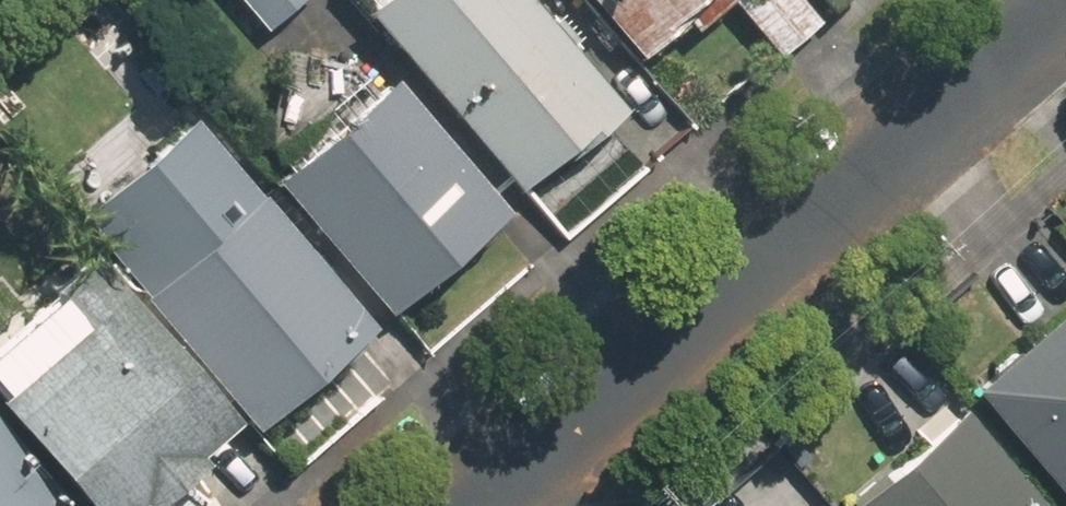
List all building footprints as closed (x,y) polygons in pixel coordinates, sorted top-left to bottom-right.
[(254,36),(298,0),(224,0),(254,36)] [(553,148),(560,156),(611,112),(567,61),(581,50),(546,9),(532,21),(514,0),(368,0),(347,19),(499,195),(553,148)] [(812,26),(788,0),(568,0),(620,58),(660,22),(678,42),(719,5),(771,63),(812,26)] [(290,247),(366,331),(495,214),(359,65),(242,172),(301,237),(290,247)] [(366,331),(290,247),(179,125),(63,230),(250,436),(366,331)] [(49,505),(146,505),(153,500),(158,505),(202,505),(203,504),(166,463),(212,421),(66,259),(0,318),(0,452),(49,505)] [(955,400),(1050,505),(1065,505),(1065,311),(1060,305),(955,400)] [(944,418),(844,505),(1022,505),(944,418)] [(0,452),(0,505),(49,505),(0,452)]
